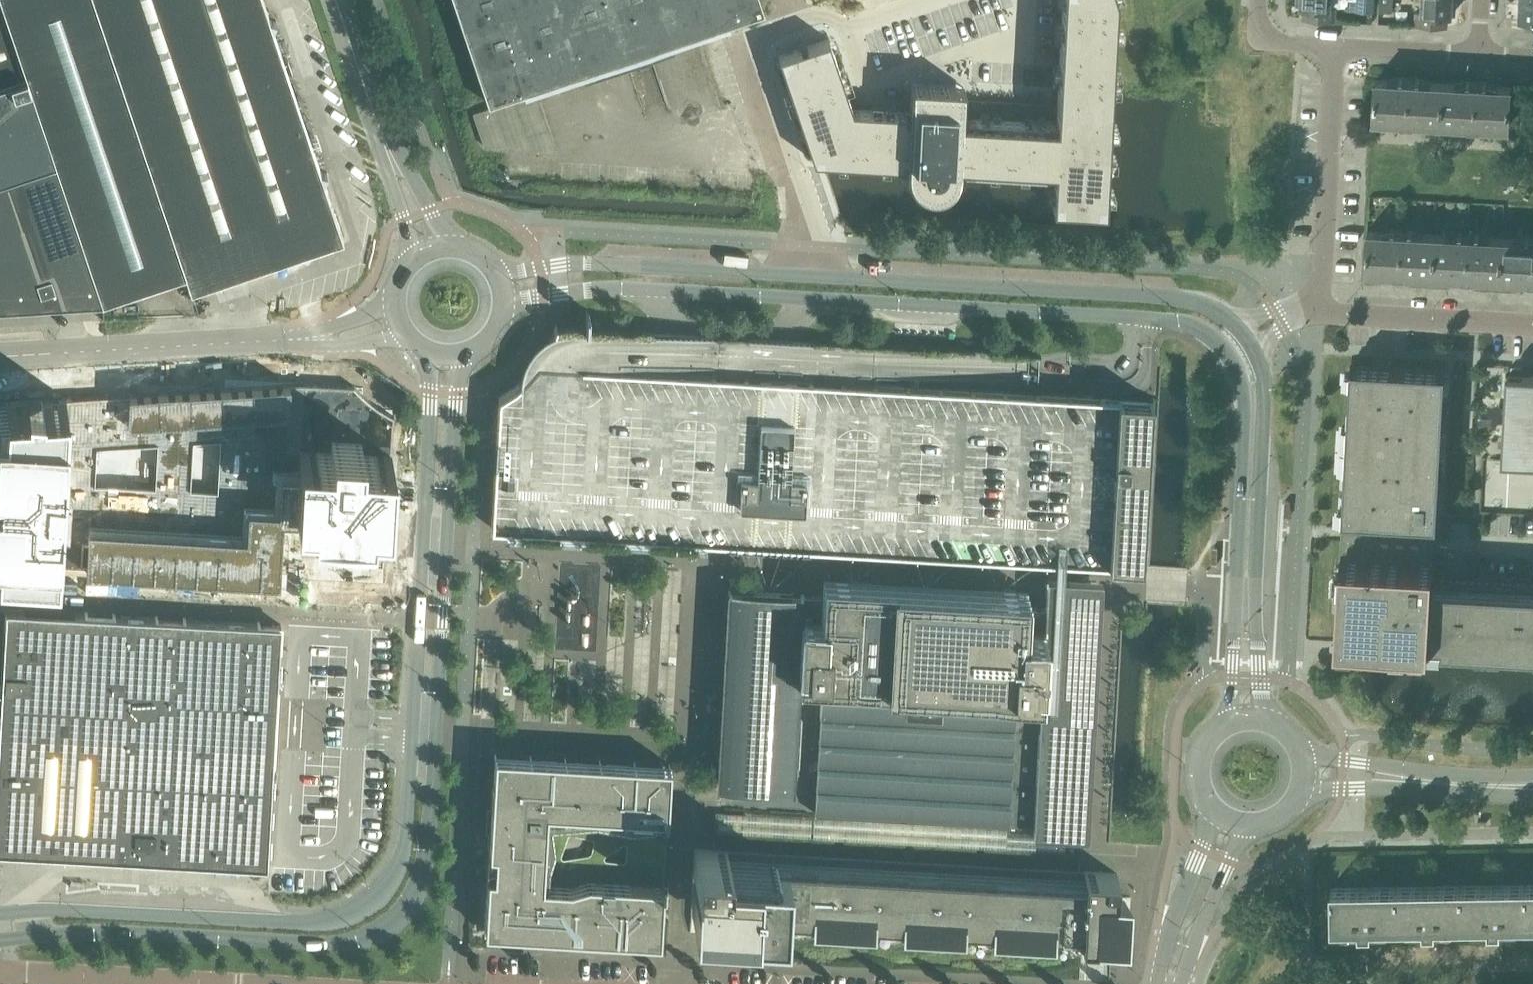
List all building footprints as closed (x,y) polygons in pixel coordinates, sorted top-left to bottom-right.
[(27,74),(2,0),(0,0),(0,83),(27,74)] [(27,74),(56,162),(58,162),(103,299),(186,272),(95,0),(2,0),(27,74)] [(264,0),(95,0),(186,272),(191,287),(300,251),(307,254),(311,247),(344,237),(324,178),(327,171),(321,168),(273,26),(276,20),(270,16),(264,0)] [(489,102),(764,9),(760,0),(573,0),(559,5),(558,0),(455,0),(489,102)] [(779,54),(814,159),(823,160),(825,160),(904,164),(904,159),(907,159),(907,167),(907,169),(907,171),(908,174),(908,176),(909,178),(910,179),(911,181),(913,183),(915,185),(916,187),(919,189),(921,190),(924,192),(927,192),(929,193),(932,193),(934,193),(936,193),(938,193),(939,193),(942,192),(944,191),(947,190),(949,188),(951,187),(953,185),(955,183),(956,181),(957,179),(958,177),(959,175),(959,173),(960,172),(960,170),(961,162),(964,162),(964,168),(1020,171),(1054,172),(1052,205),(1106,208),(1112,96),(1112,88),(1114,48),(1117,0),(1063,0),(1056,119),(1044,118),(1045,101),(964,97),(965,85),(938,83),(911,82),(910,111),(853,108),(829,37),(779,54)] [(1301,5),(1301,6),(1305,6),(1304,16),(1336,18),(1337,6),(1331,6),(1332,0),(1297,0),(1297,4),(1301,5)] [(1360,9),(1374,10),(1374,0),(1361,0),(1360,9)] [(1380,10),(1393,11),(1393,0),(1380,0),(1380,10)] [(1422,12),(1417,11),(1416,23),(1448,25),(1449,14),(1453,15),(1453,0),(1423,0),(1422,12)] [(1520,18),(1532,19),(1532,0),(1521,0),(1520,18)] [(0,83),(0,181),(56,162),(27,74),(0,83)] [(1414,120),(1441,121),(1444,81),(1420,80),(1420,77),(1417,77),(1417,80),(1403,79),(1403,76),(1400,76),(1399,79),(1376,78),(1374,117),(1400,119),(1400,121),(1414,122),(1414,120)] [(1444,81),(1441,121),(1468,123),(1468,125),(1481,126),(1481,123),(1509,125),(1511,85),(1488,84),(1488,81),(1484,81),(1484,84),(1470,83),(1471,80),(1467,80),(1467,83),(1444,81)] [(56,162),(0,181),(0,306),(102,300),(103,299),(58,162),(56,162)] [(1406,271),(1434,273),(1436,232),(1412,231),(1412,227),(1409,227),(1408,231),(1395,230),(1395,226),(1392,226),(1391,230),(1368,229),(1366,269),(1393,270),(1393,272),(1406,273),(1406,271)] [(1473,275),(1501,276),(1503,236),(1479,235),(1479,231),(1476,231),(1475,234),(1462,234),(1462,230),(1459,230),(1458,234),(1436,232),(1434,273),(1460,274),(1460,276),(1473,277),(1473,275)] [(1501,276),(1527,278),(1527,280),(1532,280),(1532,238),(1529,238),(1529,234),(1525,234),(1525,237),(1503,236),(1501,276)] [(499,396),(492,527),(510,527),(705,539),(1142,564),(1152,398),(794,377),(745,375),(566,364),(543,363),(538,363),(533,369),(527,376),(521,381),(514,387),(499,396)] [(1351,365),(1336,640),(1532,651),(1532,584),(1433,578),(1433,563),(1421,562),(1423,522),(1437,523),(1446,370),(1351,365)] [(1510,373),(1507,372),(1503,440),(1502,457),(1502,459),(1532,461),(1532,374),(1510,373)] [(279,577),(385,583),(388,521),(394,415),(393,414),(393,410),(385,410),(384,409),(383,409),(383,408),(382,408),(381,408),(381,407),(380,407),(380,406),(379,406),(378,406),(378,405),(377,405),(377,404),(376,404),(375,404),(375,403),(374,403),(374,402),(373,402),(373,401),(372,401),(371,401),(371,400),(370,400),(370,399),(369,399),(369,398),(368,398),(368,397),(367,397),(366,396),(365,395),(364,395),(364,394),(363,394),(364,387),(356,386),(355,385),(304,382),(295,383),(226,379),(225,387),(88,396),(0,402),(0,561),(279,577)] [(822,594),(729,589),(729,590),(730,590),(728,613),(727,613),(727,614),(728,614),(727,637),(726,637),(726,638),(727,638),(726,661),(725,661),(725,662),(726,662),(724,685),(723,685),(723,686),(724,686),(723,709),(722,709),(722,710),(723,710),(722,733),(721,733),(720,734),(721,734),(720,757),(719,757),(719,758),(719,759),(719,781),(718,781),(718,782),(792,786),(797,689),(822,690),(815,812),(1033,824),(1033,832),(1088,835),(1102,579),(1047,576),(1045,607),(1026,606),(1027,588),(823,577),(822,594)] [(13,841),(39,843),(38,852),(234,863),(234,862),(264,864),(267,861),(268,845),(269,845),(282,623),(213,619),(143,615),(8,607),(9,606),(6,606),(0,715),(0,781),(7,781),(6,806),(15,807),(13,841)] [(667,816),(669,793),(670,763),(495,753),(493,788),(492,806),(489,847),(489,850),(493,851),(491,874),(488,873),(485,929),(501,930),(521,931),(537,932),(568,934),(585,935),(605,936),(634,937),(655,939),(660,939),(662,904),(664,883),(663,883),(667,816)] [(13,841),(15,807),(6,806),(0,806),(0,850),(13,850),(13,841)] [(728,850),(695,848),(691,916),(1098,939),(1113,940),(1113,939),(1121,940),(1124,894),(1116,893),(1117,872),(1084,870),(1084,871),(728,850)] [(1526,883),(1462,884),(1462,923),(1489,922),(1489,928),(1501,928),(1501,922),(1527,922),(1526,883)] [(1462,884),(1397,885),(1398,924),(1424,923),(1424,929),(1436,929),(1436,923),(1462,923),(1462,884)] [(1398,924),(1397,885),(1332,887),(1332,925),(1360,924),(1360,930),(1371,930),(1371,924),(1398,924)]
